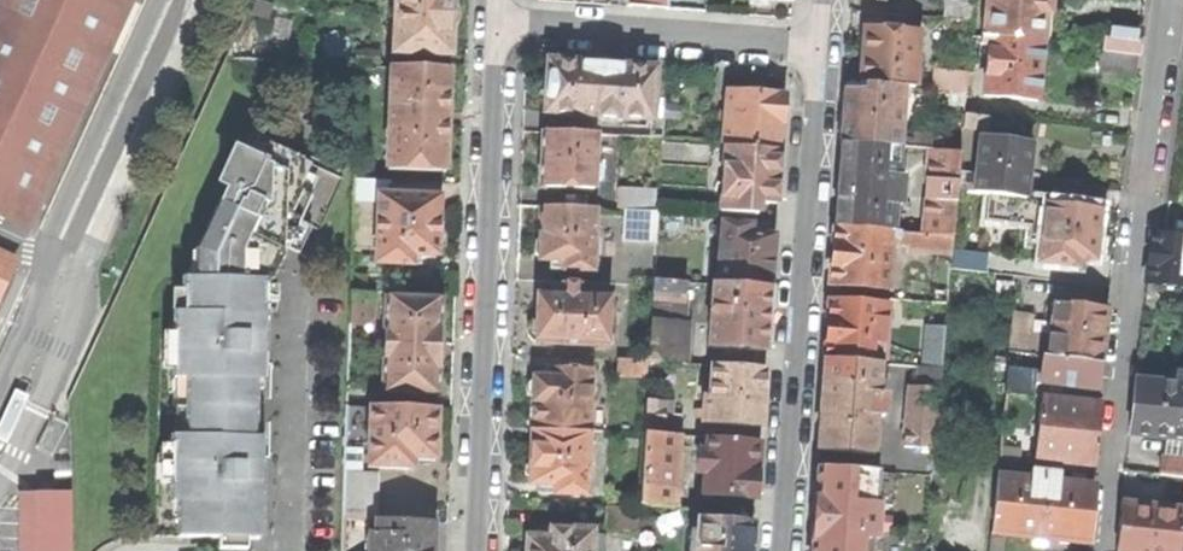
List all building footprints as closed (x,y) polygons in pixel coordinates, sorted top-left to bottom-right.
[(15,219),(115,0),(14,0),(0,31),(0,212),(15,219)] [(14,0),(0,0),(0,31),(14,0)] [(15,219),(30,226),(133,0),(115,0),(15,219)] [(257,0),(256,0),(251,15),(268,20),(273,5),(257,0)] [(392,54),(449,57),(450,31),(452,31),(457,25),(457,16),(457,10),(453,3),(451,3),(451,0),(394,0),(392,54)] [(649,9),(649,0),(629,0),(629,8),(649,9)] [(649,9),(667,10),(668,0),(649,0),(649,9)] [(667,10),(704,13),(705,0),(668,0),(667,10)] [(971,21),(973,1),(958,0),(945,0),(944,19),(971,21)] [(1042,44),(1045,17),(1050,17),(1051,8),(1051,0),(1050,0),(986,0),(983,38),(1042,44)] [(971,21),(944,19),(938,91),(965,93),(971,21)] [(289,23),(274,21),(271,42),(287,44),(289,23)] [(861,56),(859,85),(867,86),(901,88),(912,89),(916,35),(901,34),(902,27),(880,26),(880,31),(863,30),(861,56)] [(1109,27),(1105,53),(1138,57),(1142,31),(1109,27)] [(1042,44),(983,38),(980,38),(980,46),(988,47),(983,96),(1037,101),(1040,71),(1042,44)] [(357,49),(357,64),(377,64),(378,50),(357,49)] [(1100,73),(1136,78),(1138,57),(1105,53),(1102,52),(1100,73)] [(547,62),(544,113),(651,120),(655,70),(597,66),(547,62)] [(391,67),(387,169),(445,172),(447,122),(449,69),(391,67)] [(844,84),(844,92),(866,94),(867,86),(859,85),(844,84)] [(842,114),(840,144),(897,148),(901,88),(867,86),(866,94),(844,92),(842,114)] [(723,147),(725,147),(779,151),(783,96),(753,95),(726,93),(724,130),(723,147)] [(985,132),(987,117),(964,115),(962,130),(985,132)] [(714,146),(723,147),(724,130),(715,129),(714,146)] [(541,161),(540,189),(591,191),(592,182),(598,182),(598,169),(592,169),(594,135),(543,133),(541,161)] [(913,136),(912,149),(929,151),(930,138),(913,136)] [(177,503),(177,537),(258,539),(260,466),(252,466),(252,440),(254,381),(254,355),(263,355),(264,283),(271,283),(288,244),(290,245),(293,238),(296,232),(294,231),(310,196),(298,191),(309,164),(249,137),(182,282),(182,315),(174,315),(172,381),(174,381),(186,381),(185,438),(173,438),(170,438),(170,465),(169,483),(169,503),(177,503)] [(989,196),(1024,200),(1028,169),(1031,146),(979,140),(974,186),(967,186),(966,194),(989,196)] [(834,228),(891,232),(893,206),(899,207),(901,178),(895,178),(897,148),(840,144),(837,182),(834,228)] [(772,213),(772,204),(776,204),(778,180),(779,151),(725,147),(721,213),(762,216),(763,212),(772,213)] [(929,151),(922,234),(952,236),(959,153),(929,151)] [(353,200),(378,200),(378,195),(389,196),(390,181),(354,180),(353,200)] [(1054,185),(1052,204),(1101,209),(1103,190),(1054,185)] [(623,211),(653,212),(654,190),(618,189),(617,211),(623,211)] [(378,200),(376,263),(420,264),(420,254),(437,255),(437,251),(439,250),(444,244),(444,235),(440,230),(438,230),(438,220),(439,197),(389,196),(378,195),(378,200)] [(1031,227),(1033,201),(1024,200),(989,196),(986,221),(1031,227)] [(1033,201),(1031,227),(1029,246),(1041,247),(1046,203),(1033,201)] [(1041,247),(1039,264),(1076,268),(1077,259),(1095,261),(1095,258),(1097,258),(1102,254),(1103,244),(1099,239),(1097,239),(1099,224),(1101,209),(1052,204),(1046,203),(1041,247)] [(551,262),(551,271),(592,272),(594,210),(539,208),(539,228),(539,241),(535,241),(534,257),(539,257),(539,262),(551,262)] [(653,212),(623,211),(622,242),(654,244),(656,212),(653,212)] [(721,225),(716,286),(769,289),(771,263),(773,238),(749,236),(750,227),(721,225)] [(891,232),(834,228),(832,253),(830,286),(887,290),(890,240),(891,232)] [(907,246),(908,233),(898,232),(897,241),(897,245),(907,246)] [(908,233),(907,246),(906,252),(951,255),(951,251),(952,236),(922,234),(908,233)] [(1146,283),(1182,287),(1182,236),(1152,233),(1149,257),(1146,283)] [(987,254),(951,251),(951,255),(949,269),(985,273),(987,254)] [(11,263),(0,257),(0,287),(11,263)] [(649,300),(683,302),(684,283),(650,282),(649,300)] [(534,341),(534,344),(607,347),(609,295),(579,294),(579,285),(562,284),(561,294),(536,293),(535,309),(535,321),(532,321),(526,326),(526,334),(531,341),(534,341)] [(769,289),(716,286),(711,285),(707,349),(765,353),(767,325),(769,289)] [(350,293),(349,325),(370,326),(371,294),(350,293)] [(386,299),(382,391),(436,394),(438,345),(440,301),(386,299)] [(649,300),(649,310),(666,311),(666,322),(685,323),(683,302),(649,300)] [(881,365),(885,307),(828,303),(826,328),(824,361),(878,365),(881,365)] [(1050,336),(1048,358),(1100,364),(1103,338),(1106,311),(1054,305),(1050,336)] [(666,322),(666,311),(649,310),(647,361),(647,363),(683,365),(685,323),(666,322)] [(1012,315),(1007,353),(1029,356),(1031,334),(1032,318),(1012,315)] [(922,368),(940,369),(944,329),(926,328),(922,368)] [(1031,334),(1029,356),(1041,357),(1048,358),(1050,336),(1031,334)] [(262,367),(263,355),(254,355),(254,381),(262,381),(262,367)] [(1031,385),(1097,392),(1098,379),(1100,364),(1048,358),(1041,357),(1039,376),(1032,375),(1031,385)] [(617,360),(616,375),(646,376),(647,363),(647,361),(617,360)] [(878,365),(824,361),(821,405),(817,450),(871,454),(874,417),(881,418),(883,397),(876,396),(878,365)] [(702,400),(701,424),(759,427),(761,399),(763,370),(711,367),(709,401),(702,400)] [(939,390),(940,369),(922,368),(921,389),(939,390)] [(531,431),(588,433),(590,371),(553,370),(552,379),(533,379),(526,385),(526,397),(532,402),(532,416),(531,431)] [(1006,370),(1004,394),(1030,397),(1031,385),(1032,375),(1032,373),(1006,370)] [(1173,385),(1182,386),(1182,376),(1174,375),(1173,385)] [(174,381),(173,438),(185,438),(186,381),(174,381)] [(1182,442),(1182,386),(1173,385),(1135,381),(1132,406),(1129,436),(1182,442)] [(908,388),(903,448),(933,450),(939,390),(921,389),(908,388)] [(346,390),(346,406),(362,407),(369,407),(373,407),(374,390),(346,390)] [(1034,460),(1094,467),(1097,438),(1100,407),(1041,400),(1039,418),(1037,434),(1034,460)] [(643,416),(669,418),(670,404),(644,402),(643,416)] [(362,407),(346,406),(345,441),(361,442),(362,407)] [(369,407),(367,467),(411,468),(412,459),(434,460),(435,434),(436,409),(373,407),(369,407)] [(669,418),(643,416),(642,435),(675,437),(677,437),(678,418),(669,418)] [(1031,434),(1037,434),(1039,418),(1032,417),(1031,434)] [(586,497),(588,433),(531,431),(531,447),(530,463),(525,468),(525,476),(529,481),(529,485),(554,486),(554,495),(586,497)] [(642,435),(638,507),(672,509),(675,437),(642,435)] [(704,497),(753,500),(755,473),(757,442),(708,439),(707,453),(698,453),(696,475),(705,475),(704,497)] [(252,466),(260,466),(260,452),(260,440),(252,440),(252,466)] [(1000,451),(998,466),(1019,468),(1020,454),(1000,451)] [(1182,495),(1182,454),(1162,451),(1159,477),(1172,494),(1182,495)] [(169,483),(170,465),(158,465),(158,483),(169,483)] [(870,543),(875,543),(877,507),(873,506),(875,474),(816,470),(813,515),(810,550),(870,550),(870,543)] [(1031,470),(1020,497),(1047,500),(1057,473),(1031,470)] [(344,472),(342,518),(374,519),(375,473),(344,472)] [(998,480),(993,534),(1086,543),(1089,517),(1092,489),(1047,500),(1020,497),(998,480)] [(1179,510),(1182,510),(1182,495),(1172,494),(1179,510)] [(71,496),(22,496),(22,550),(71,550),(71,496)] [(1179,510),(1121,504),(1118,527),(1116,550),(1182,550),(1182,510),(1179,510)] [(605,510),(604,530),(638,532),(639,511),(605,510)] [(752,524),(698,520),(697,535),(696,550),(750,550),(752,524)] [(431,522),(377,521),(377,533),(371,533),(370,550),(430,550),(431,522)] [(592,538),(592,533),(540,530),(540,538),(528,538),(527,550),(591,550),(592,538)] [(689,550),(696,550),(697,535),(690,534),(689,550)] [(592,538),(591,550),(604,550),(604,538),(592,538)]
